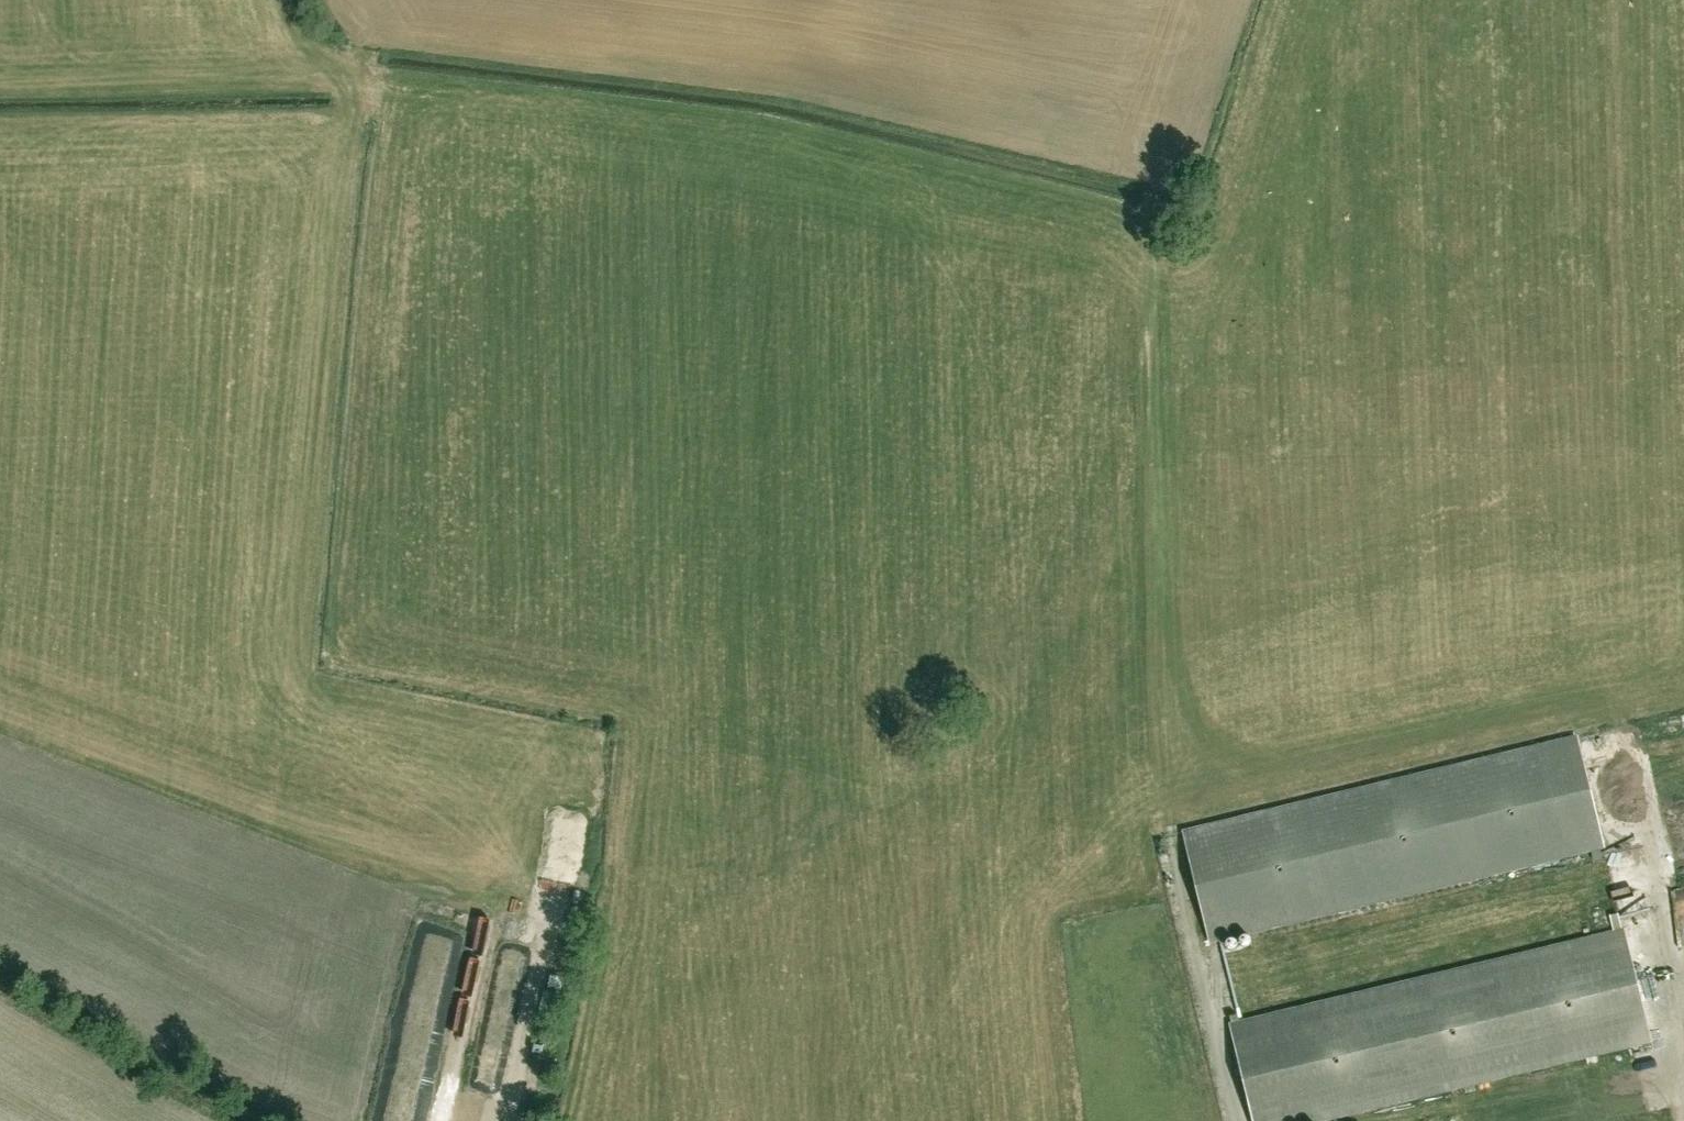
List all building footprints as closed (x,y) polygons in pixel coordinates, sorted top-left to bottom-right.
[(1604,846),(1578,738),(1184,832),(1210,941),(1604,846)] [(1254,1120),(1314,1120),(1651,1040),(1625,931),(1623,932),(1619,915),(1610,917),(1614,934),(1231,1026),(1254,1120)] [(425,1086),(453,1089),(461,1008),(452,1008),(452,1011),(433,1009),(425,1086)]
